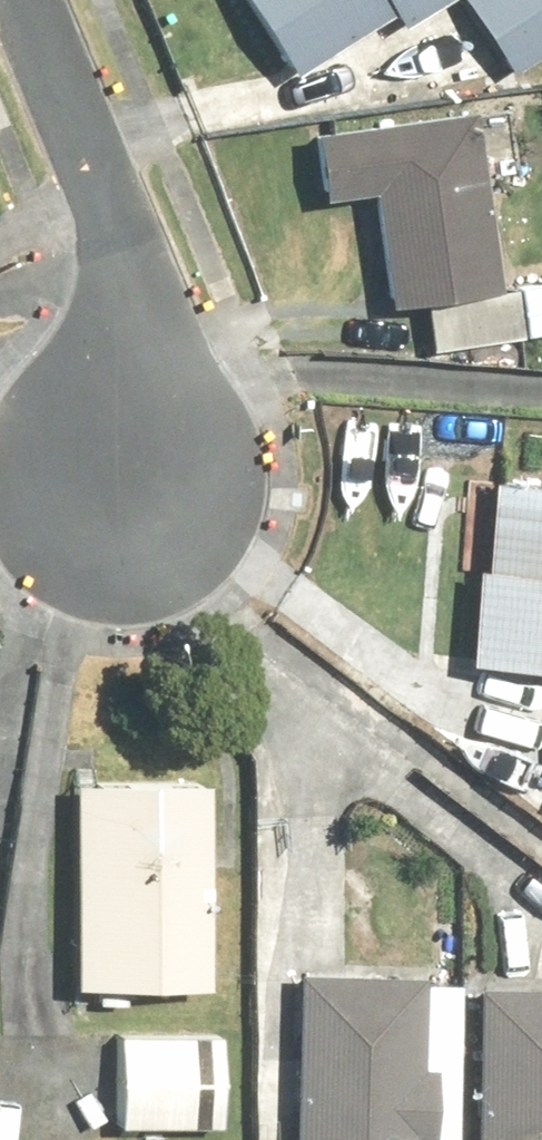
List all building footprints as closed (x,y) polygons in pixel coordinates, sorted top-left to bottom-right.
[(288,106),(447,3),(498,81),(541,52),(541,0),(219,0),(288,106)] [(467,126),(295,149),(304,218),(358,211),(373,321),(491,306),(467,126)] [(455,682),(541,687),(541,494),(466,490),(455,682)] [(65,780),(60,1004),(194,1007),(200,783),(65,780)] [(285,980),(282,1139),(415,1139),(418,983),(285,980)] [(469,981),(467,1139),(541,1139),(541,982),(469,981)] [(109,1040),(107,1137),(203,1139),(205,1042),(109,1040)]
